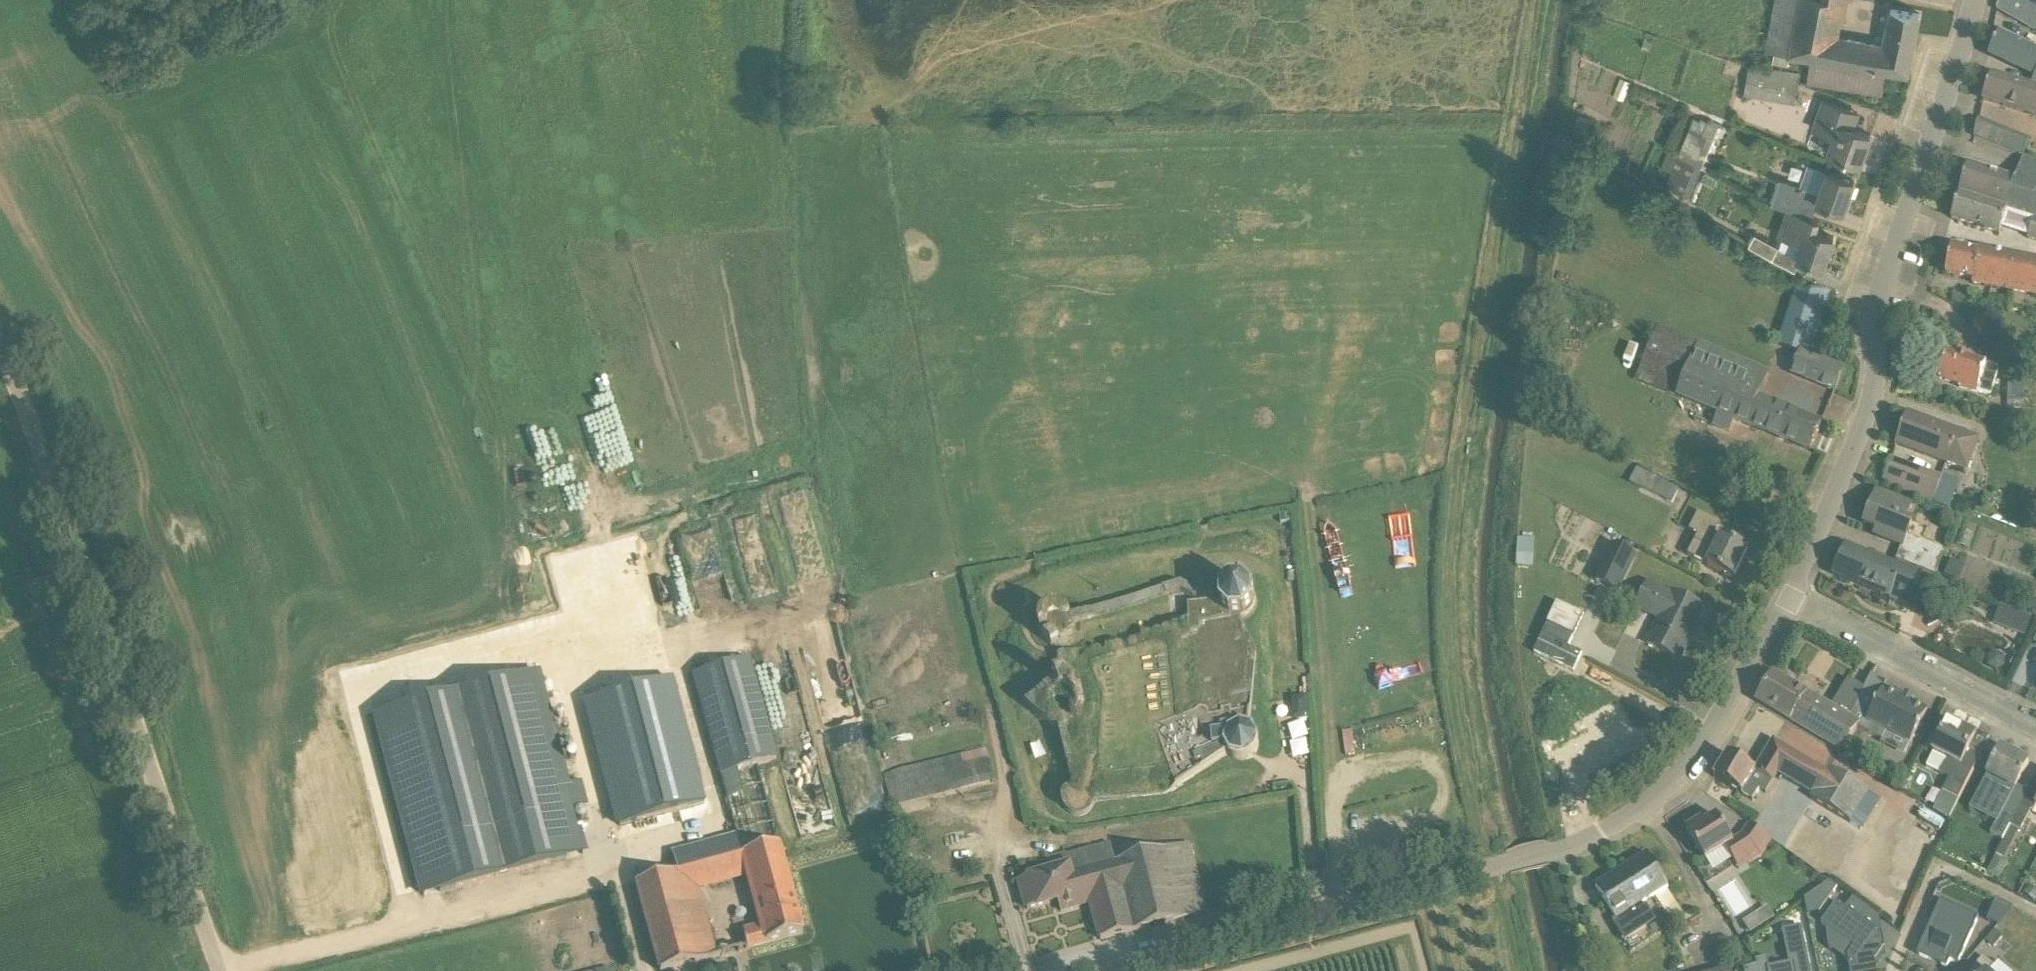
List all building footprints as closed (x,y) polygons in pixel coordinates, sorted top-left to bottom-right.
[(1767,49),(1811,58),(1807,80),(1883,93),(1887,70),(1909,74),(1920,13),(1891,8),(1885,44),(1847,37),(1847,39),(1835,37),(1843,0),(1776,0),(1767,49)] [(1997,10),(2035,31),(2035,0),(2001,0),(1997,10)] [(2000,33),(1989,55),(2016,69),(2023,67),(2035,72),(2035,51),(2000,33)] [(1801,73),(1750,64),(1745,94),(1795,103),(1801,73)] [(2033,87),(1992,74),(1983,100),(2035,117),(2035,87),(2033,87)] [(1843,124),(1848,110),(1849,111),(1850,109),(1822,100),(1812,128),(1833,135),(1827,151),(1860,163),(1871,134),(1843,124)] [(1577,116),(1575,140),(1584,141),(1587,117),(1577,116)] [(1703,166),(1714,138),(1713,137),(1719,123),(1709,119),(1702,133),(1690,128),(1679,155),(1703,166)] [(1978,122),(1975,137),(2020,156),(2022,156),(2028,138),(1992,124),(1978,122)] [(1703,166),(1679,155),(1669,151),(1657,180),(1691,195),(1703,166)] [(2022,156),(2021,164),(2016,181),(1968,165),(1960,193),(2035,216),(2035,162),(2022,156)] [(1854,180),(1825,170),(1808,163),(1800,186),(1779,179),(1771,202),(1788,208),(1813,217),(1817,202),(1843,211),(1854,180)] [(2007,211),(1959,196),(1952,219),(2000,235),(2007,211)] [(1819,219),(1812,217),(1813,217),(1788,208),(1778,237),(1784,239),(1781,247),(1755,232),(1749,243),(1794,268),(1800,258),(1823,267),(1834,237),(1815,230),(1819,219)] [(1979,249),(1978,254),(1951,248),(1946,275),(1973,280),(1972,284),(2035,297),(2035,260),(1979,249)] [(1769,375),(1740,363),(1700,343),(1659,324),(1637,380),(1719,414),(1714,426),(1730,433),(1735,420),(1763,432),(1762,434),(1765,435),(1765,433),(1811,452),(1822,425),(1759,400),(1769,375)] [(1845,370),(1810,356),(1800,352),(1791,375),(1836,392),(1845,370)] [(1999,369),(1987,365),(1948,353),(1940,380),(1961,386),(1960,389),(1978,394),(1978,391),(1992,396),(1999,369)] [(2024,383),(2008,383),(2007,407),(2025,409),(2025,402),(2024,402),(2024,383)] [(1979,441),(1951,430),(1950,431),(1908,415),(1896,445),(1967,472),(1979,441)] [(1942,479),(1890,460),(1882,484),(1933,503),(1942,479)] [(1637,469),(1630,483),(1673,504),(1680,490),(1637,469)] [(1943,552),(1908,538),(1913,525),(1906,522),(1912,506),(1877,493),(1864,525),(1887,534),(1884,541),(1903,548),(1898,563),(1933,577),(1943,552)] [(1767,515),(1758,510),(1752,523),(1761,528),(1767,515)] [(1749,551),(1721,538),(1727,526),(1698,512),(1689,533),(1698,537),(1689,556),(1711,567),(1710,568),(1735,580),(1749,551)] [(1536,540),(1519,538),(1517,566),(1533,567),(1536,540)] [(1636,557),(1614,545),(1596,580),(1619,592),(1636,557)] [(1846,547),(1833,575),(1892,599),(1894,593),(1912,601),(1922,579),(1846,547)] [(1966,565),(1952,559),(1945,575),(1960,581),(1966,565)] [(1220,593),(1220,598),(1220,603),(1221,606),(1219,607),(1211,603),(1187,604),(1193,710),(1154,724),(1176,783),(1178,786),(1227,754),(1234,759),(1238,760),(1248,760),(1251,758),(1254,755),(1256,752),(1258,747),(1259,745),(1258,740),(1257,736),(1254,731),(1249,727),(1248,725),(1256,655),(1239,618),(1245,617),(1255,608),(1255,593),(1244,583),(1231,584),(1220,593)] [(1703,608),(1675,594),(1673,597),(1650,586),(1638,609),(1662,621),(1649,646),(1679,661),(1690,639),(1686,637),(1690,628),(1692,629),(1703,608)] [(1556,603),(1528,651),(1568,674),(1577,657),(1563,648),(1580,616),(1556,603)] [(2035,618),(2015,610),(2008,628),(2029,635),(2035,618)] [(778,761),(749,659),(698,674),(692,675),(694,683),(720,776),(721,776),(721,777),(756,767),(778,761)] [(1775,673),(1757,702),(1762,704),(1843,753),(1859,727),(1860,725),(1858,724),(1850,719),(1775,673)] [(572,811),(576,810),(588,807),(588,806),(582,783),(581,783),(570,786),(565,787),(536,674),(376,715),(424,897),(583,855),(572,811)] [(1789,676),(1786,680),(1794,684),(1796,680),(1789,676)] [(669,682),(589,703),(621,825),(679,809),(674,791),(697,785),(669,682)] [(1856,706),(1850,719),(1858,724),(1860,725),(1859,727),(1883,740),(1887,733),(1911,745),(1919,730),(1928,712),(1884,689),(1881,697),(1865,689),(1856,706)] [(1293,721),(1310,719),(1309,697),(1291,699),(1293,721)] [(1933,753),(1926,767),(1950,779),(1944,792),(1959,799),(1965,787),(1980,759),(1968,753),(1976,737),(1949,723),(1933,753)] [(1729,756),(1715,778),(1743,795),(1754,801),(1760,791),(1766,795),(1778,775),(1815,797),(1812,801),(1850,824),(1863,831),(1882,800),(1869,792),(1831,769),(1828,773),(1775,741),(1755,772),(1731,757),(1729,756)] [(986,748),(884,774),(893,808),(994,783),(986,748)] [(1979,792),(1970,810),(1997,823),(2003,811),(2003,812),(2005,807),(2007,808),(2029,764),(2001,750),(1987,776),(1979,792)] [(1996,855),(1997,856),(2004,859),(2020,831),(2022,832),(2032,812),(2033,812),(2035,808),(2035,787),(2032,785),(2015,818),(2003,841),(2003,842),(1996,855)] [(1991,834),(1991,835),(2003,841),(2015,818),(2003,812),(2003,811),(1997,823),(1991,834)] [(1702,821),(1687,830),(1705,860),(1725,850),(1736,867),(1748,861),(1751,865),(1763,854),(1772,842),(1750,826),(1743,837),(1733,843),(1718,817),(1705,825),(1702,821)] [(1189,844),(1116,863),(1111,844),(1077,854),(1075,851),(1063,854),(1066,867),(1021,879),(1028,910),(1059,902),(1062,911),(1092,903),(1101,940),(1101,939),(1102,941),(1208,914),(1189,844)] [(778,845),(636,882),(660,970),(665,970),(720,956),(711,923),(707,924),(697,888),(747,875),(762,928),(743,933),(747,949),(803,934),(778,845)] [(1597,886),(1596,887),(1617,922),(1614,924),(1631,952),(1665,931),(1663,927),(1671,922),(1656,897),(1668,890),(1647,855),(1626,868),(1629,872),(1600,890),(1597,886)] [(2035,902),(2035,901),(2035,891),(2031,886),(2025,894),(2035,902)] [(1996,901),(1987,921),(1998,926),(2013,909),(1996,901)] [(1822,925),(1826,928),(1855,948),(1848,957),(1849,963),(1849,964),(1850,970),(1877,970),(1876,969),(1875,963),(1885,949),(1883,936),(1846,910),(1837,903),(1822,925)] [(1919,952),(1917,955),(1920,957),(1920,956),(1928,960),(1928,959),(1931,960),(1932,960),(1942,965),(1942,966),(1948,968),(1951,961),(1956,963),(1956,964),(1959,965),(1960,962),(1978,921),(1980,918),(1977,917),(1969,914),(1965,923),(1948,915),(1949,914),(1941,910),(1938,908),(1937,911),(1937,912),(1919,952)] [(1751,935),(1761,929),(1754,917),(1744,924),(1751,935)] [(1744,970),(1745,970),(1811,970),(1802,928),(1783,932),(1790,965),(1770,969),(1768,958),(1756,961),(1757,966),(1750,968),(1744,970)] [(1986,941),(1995,948),(2004,938),(1995,931),(1986,941)] [(1995,967),(1984,958),(1973,970),(1992,970),(1995,967)]
